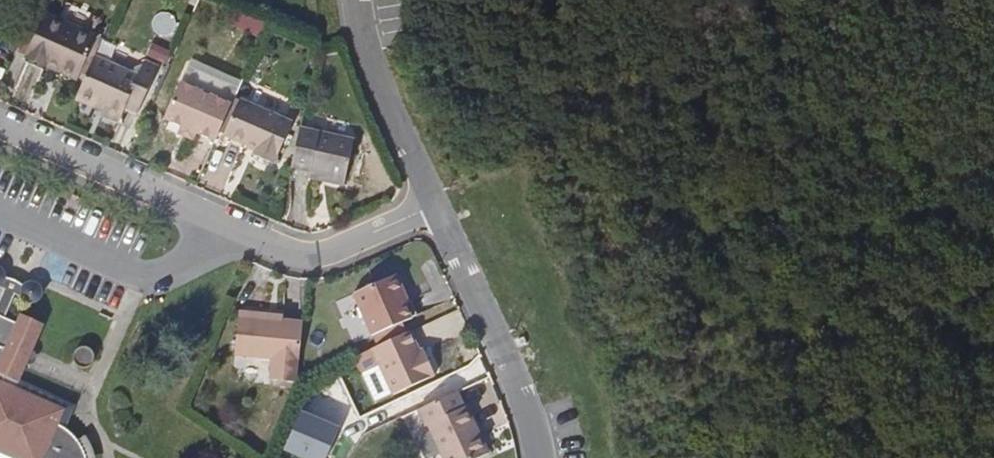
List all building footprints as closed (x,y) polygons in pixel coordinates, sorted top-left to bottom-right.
[(99,48),(104,37),(47,13),(28,56),(48,65),(52,59),(81,72),(88,75),(99,48)] [(99,48),(88,75),(79,94),(107,106),(105,111),(104,113),(119,120),(126,107),(138,112),(159,66),(146,61),(143,67),(99,48)] [(78,79),(81,72),(52,59),(48,65),(78,79)] [(216,140),(232,104),(181,81),(165,118),(216,140)] [(79,94),(77,99),(105,111),(107,106),(79,94)] [(234,97),(232,104),(216,140),(228,145),(231,136),(258,147),(255,155),(273,163),(291,121),(234,97)] [(300,125),(292,165),(345,176),(354,137),(300,125)] [(345,176),(292,165),(290,171),(344,182),(345,176)] [(21,291),(19,289),(21,282),(23,280),(2,270),(3,271),(1,277),(0,278),(0,282),(3,284),(0,292),(0,313),(5,315),(15,289),(21,291)] [(396,287),(400,285),(394,271),(352,291),(370,331),(408,313),(402,299),(396,287)] [(25,278),(23,280),(21,282),(19,289),(21,291),(21,294),(26,298),(32,299),(37,297),(40,294),(42,288),(42,284),(39,280),(34,277),(30,277),(25,278)] [(406,297),(400,285),(396,287),(402,299),(406,297)] [(5,315),(0,313),(0,452),(13,457),(86,457),(85,454),(81,442),(78,439),(71,431),(56,421),(62,406),(4,380),(7,374),(19,379),(44,321),(22,311),(17,320),(5,315)] [(297,362),(301,321),(282,320),(263,318),(263,313),(237,311),(234,352),(272,355),(270,377),(296,379),(297,362)] [(407,328),(371,345),(392,390),(432,372),(425,356),(420,358),(416,349),(407,328)] [(86,365),(91,364),(96,359),(96,354),(95,349),(94,348),(91,345),(86,344),(83,344),(79,345),(76,349),(75,354),(75,359),(77,362),(81,365),(86,365)] [(421,347),(416,349),(420,358),(425,356),(421,347)] [(416,407),(424,424),(427,422),(443,457),(472,457),(487,451),(466,405),(462,407),(455,390),(416,407)] [(300,410),(285,447),(312,457),(325,457),(338,425),(300,410)] [(78,439),(81,442),(85,454),(86,457),(96,457),(93,444),(87,434),(78,439)]
